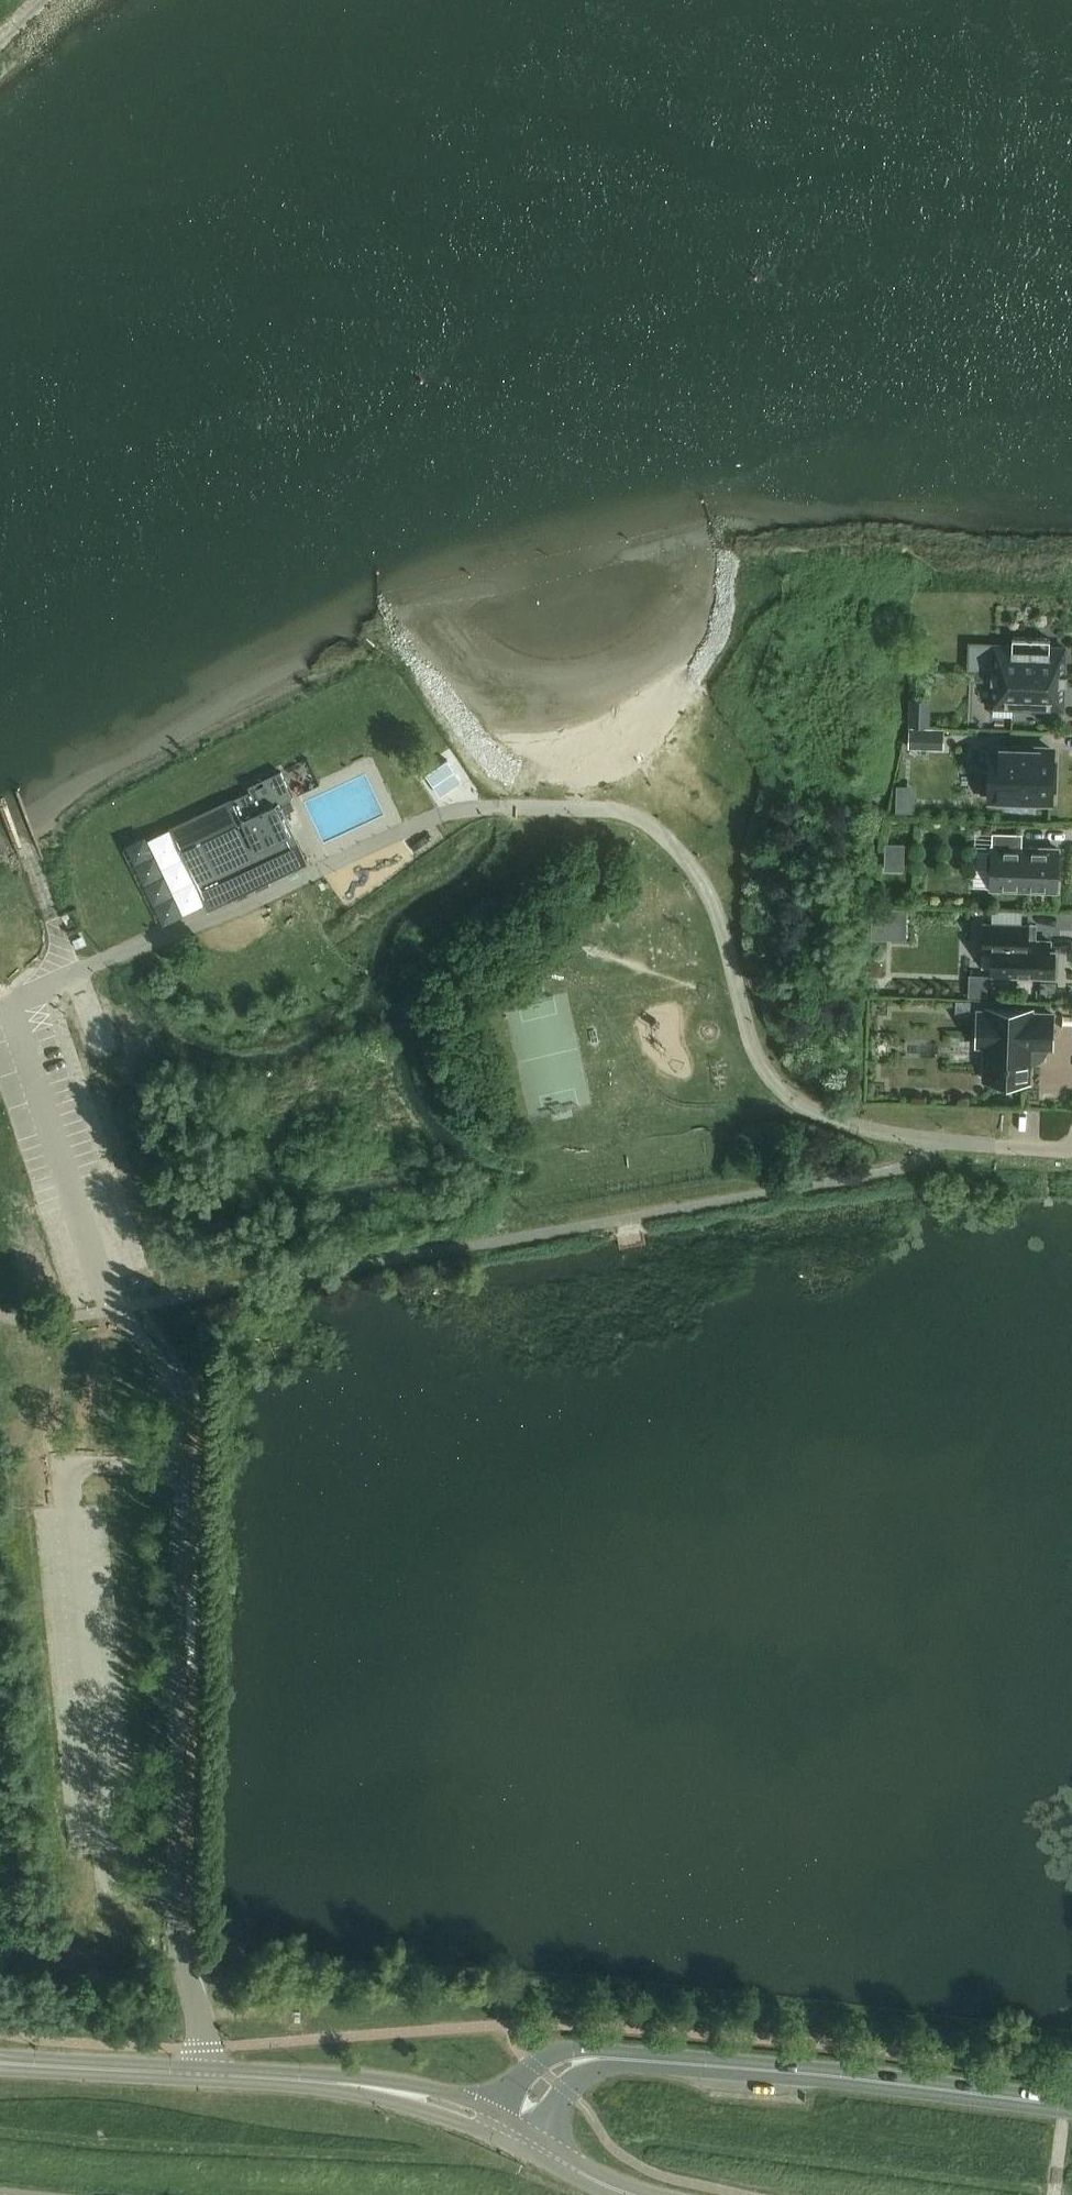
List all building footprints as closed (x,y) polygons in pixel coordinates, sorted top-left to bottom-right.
[(1013,716),(1013,707),(1064,709),(1064,684),(1067,684),(1067,673),(1065,673),(1066,647),(1050,647),(1050,638),(1013,637),(1013,646),(995,645),(994,670),(992,670),(991,681),(994,681),(993,707),(994,707),(993,716),(1013,716)] [(931,699),(910,698),(909,726),(931,727),(931,699)] [(910,728),(910,730),(910,748),(945,749),(945,729),(910,728)] [(982,771),(981,791),(990,791),(990,798),(1011,798),(1011,803),(1031,803),(1031,799),(1052,800),(1052,789),(1053,757),(1053,749),(1053,744),(992,742),(992,747),(991,772),(982,771)] [(448,759),(426,774),(441,796),(463,781),(448,759)] [(271,782),(174,829),(202,889),(299,842),(271,782)] [(988,851),(988,868),(992,868),(992,888),(1057,890),(1059,849),(1021,848),(1022,834),(994,833),(993,851),(988,851)] [(982,942),(981,952),(989,953),(989,967),(988,974),(1017,975),(1054,976),(1055,948),(1050,948),(1050,940),(1036,940),(1028,939),(1028,924),(1022,924),(995,923),(992,923),(982,922),(982,942)] [(970,983),(969,996),(980,997),(980,983),(970,983)] [(957,1001),(957,1015),(966,1015),(970,1012),(971,1001),(957,1001)] [(976,1047),(986,1048),(985,1080),(987,1080),(997,1084),(1017,1085),(1017,1081),(1029,1081),(1030,1063),(1034,1063),(1034,1060),(1043,1051),(1047,1051),(1047,1048),(1052,1048),(1053,1014),(1032,1013),(1032,1010),(987,1008),(987,1009),(977,1009),(976,1047)]
